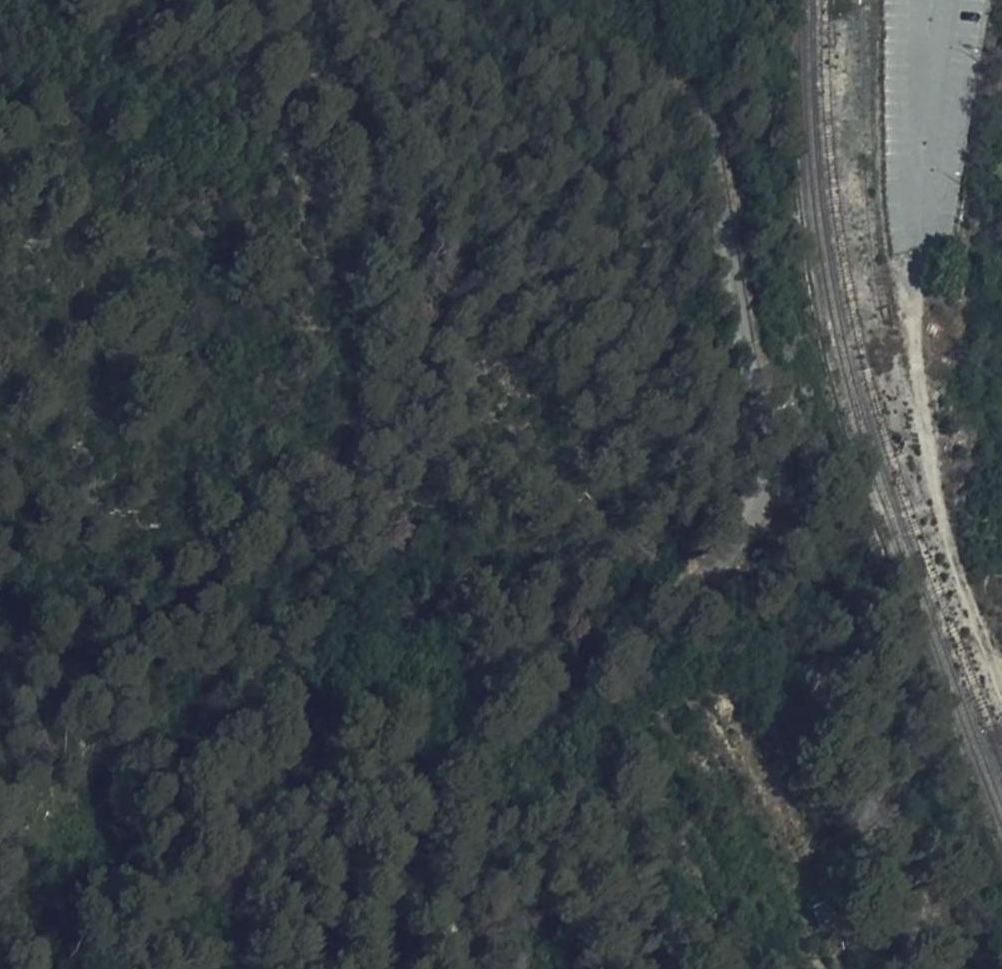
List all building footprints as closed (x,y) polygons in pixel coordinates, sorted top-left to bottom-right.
[(811,900),(825,936),(837,932),(824,896),(811,900)]
